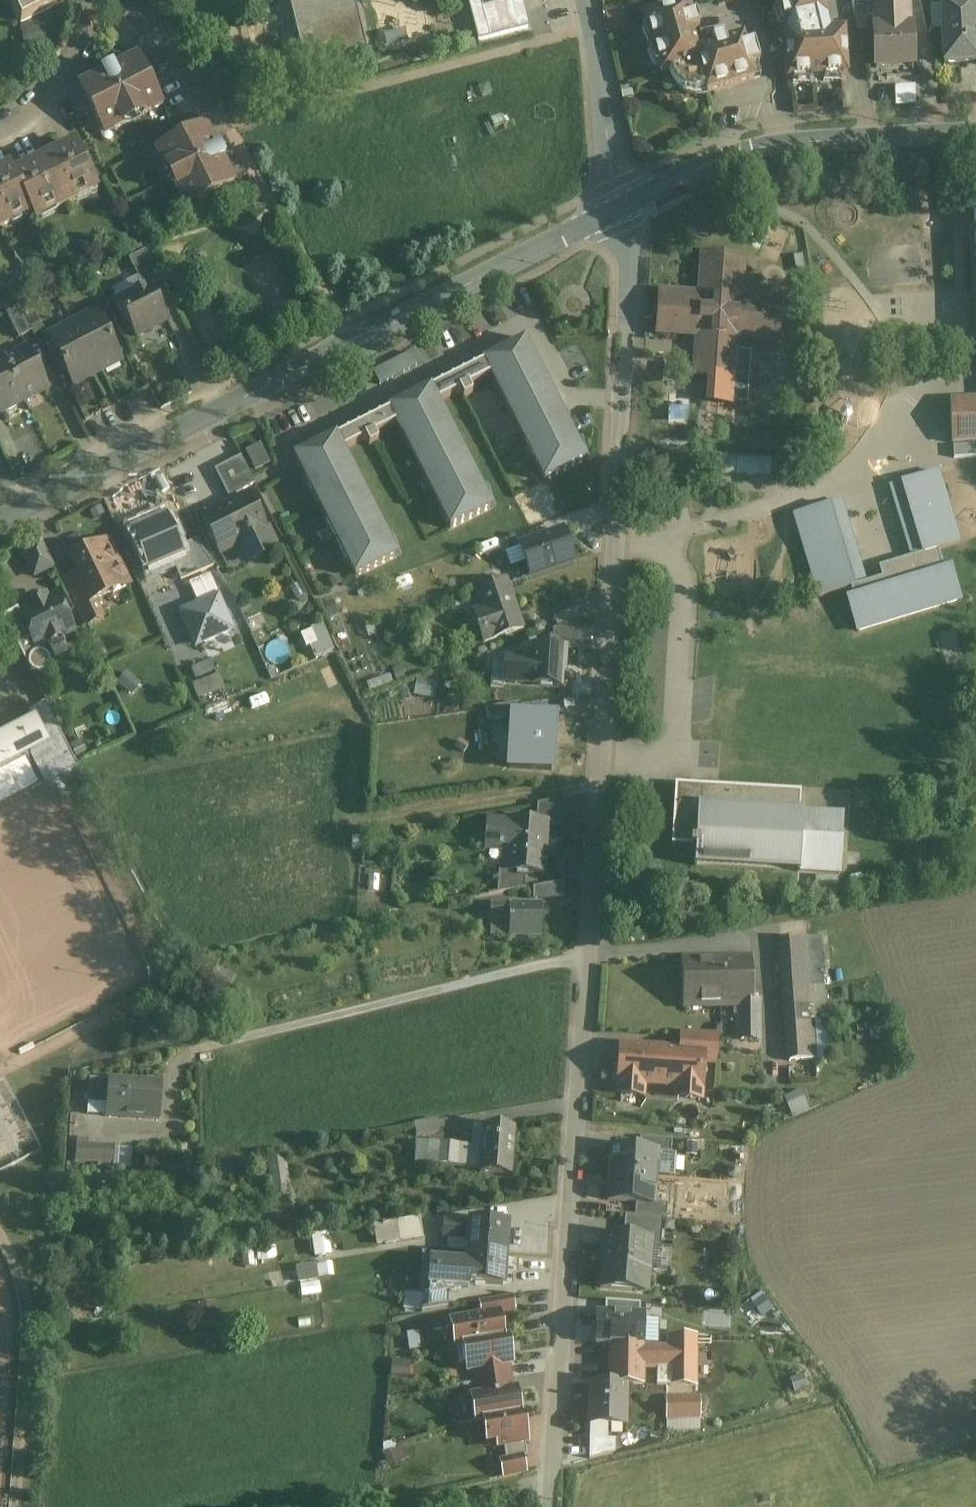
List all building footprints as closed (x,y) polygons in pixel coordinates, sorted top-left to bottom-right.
[(22,24),(67,0),(10,0),(22,24)] [(306,71),(368,57),(355,0),(289,0),(306,71)] [(482,9),(480,0),(478,0),(468,3),(478,42),(529,28),(523,4),(513,6),(511,1),(482,9)] [(780,7),(774,8),(779,25),(784,24),(785,28),(785,29),(786,29),(788,36),(784,36),(786,57),(788,79),(793,79),(793,84),(811,84),(811,78),(824,77),(824,81),(842,82),(842,76),(847,75),(844,32),(829,33),(826,20),(828,20),(823,0),(778,0),(780,7)] [(874,2),(873,3),(875,30),(873,31),(875,68),(900,67),(900,64),(913,63),(911,29),(909,29),(908,1),(874,2)] [(952,5),(953,29),(943,30),(945,62),(975,61),(975,52),(975,28),(969,29),(968,5),(952,5)] [(687,6),(645,18),(648,28),(642,29),(642,31),(643,31),(648,45),(652,44),(654,50),(648,51),(648,53),(649,53),(655,67),(658,66),(661,76),(669,74),(698,65),(706,90),(706,93),(754,79),(751,69),(759,67),(753,47),(746,49),(743,39),(725,44),(723,39),(712,43),(713,48),(700,51),(694,31),(699,30),(696,18),(691,19),(687,6)] [(785,28),(766,32),(772,58),(786,57),(784,36),(788,36),(786,29),(785,29),(785,28)] [(137,58),(113,69),(112,67),(101,73),(102,75),(79,87),(101,128),(109,124),(113,131),(153,110),(149,104),(158,99),(137,58)] [(698,65),(669,74),(671,78),(673,82),(676,86),(679,88),(684,92),(685,90),(688,92),(693,93),(695,93),(695,91),(700,91),(706,90),(698,65)] [(896,85),(897,105),(917,104),(916,84),(896,85)] [(205,126),(163,147),(168,156),(161,159),(181,199),(188,196),(192,204),(234,183),(222,160),(225,159),(219,148),(217,149),(205,126)] [(75,144),(14,174),(33,213),(37,221),(98,189),(75,144)] [(0,172),(0,229),(33,213),(14,174),(10,167),(0,172)] [(159,281),(145,253),(130,261),(143,288),(149,285),(149,286),(159,281)] [(723,255),(719,259),(703,257),(701,296),(662,293),(661,309),(657,313),(661,318),(660,333),(698,336),(695,374),(711,375),(715,379),(720,376),(735,377),(738,338),(776,341),(777,325),(781,321),(778,317),(779,301),(740,298),(743,260),(727,259),(723,255)] [(143,288),(118,301),(137,338),(169,322),(149,286),(149,285),(143,288)] [(20,306),(6,313),(19,338),(33,331),(20,306)] [(96,312),(49,336),(74,386),(121,362),(96,312)] [(301,473),(307,470),(351,557),(346,560),(355,578),(398,557),(390,540),(383,543),(341,460),(407,427),(448,509),(442,512),(449,526),(490,506),(482,492),(477,495),(436,413),(504,379),(544,456),(535,461),(544,479),(586,457),(577,440),(571,443),(528,358),(534,355),(524,337),(483,358),(486,364),(436,389),(433,383),(387,406),(389,411),(339,437),(336,430),(291,453),(301,473)] [(28,347),(3,359),(25,402),(49,390),(28,347)] [(380,382),(418,368),(413,353),(374,367),(380,382)] [(0,361),(0,413),(0,414),(25,402),(3,359),(0,361)] [(950,400),(953,444),(975,442),(975,399),(950,400)] [(260,446),(247,453),(256,470),(269,463),(260,446)] [(242,456),(214,470),(228,498),(256,484),(242,456)] [(718,475),(772,475),(772,456),(718,456),(718,475)] [(913,557),(879,567),(882,578),(864,583),(840,501),(795,515),(820,597),(851,588),(851,590),(852,589),(854,598),(848,600),(858,631),(960,600),(950,568),(945,570),(938,550),(959,544),(937,471),(891,485),(913,557)] [(248,497),(203,520),(219,553),(242,541),(251,558),(272,548),(264,532),(265,531),(248,497)] [(157,520),(135,530),(155,571),(196,551),(186,529),(165,538),(157,520)] [(563,531),(520,546),(530,577),(574,562),(563,531)] [(43,541),(22,551),(22,552),(23,552),(34,575),(34,576),(55,566),(43,541)] [(108,541),(72,559),(79,574),(78,575),(85,590),(87,589),(89,593),(93,602),(94,601),(129,584),(108,541)] [(211,574),(189,584),(198,605),(220,596),(211,574)] [(506,580),(476,590),(486,618),(476,622),(484,643),(524,629),(506,580)] [(89,593),(72,601),(85,626),(102,617),(94,601),(93,602),(89,593)] [(45,595),(25,606),(28,611),(20,615),(19,615),(18,615),(36,651),(38,649),(73,632),(74,632),(57,597),(56,597),(48,601),(45,595)] [(232,631),(218,597),(182,612),(197,646),(232,631)] [(36,651),(18,615),(19,615),(20,615),(18,609),(2,617),(32,675),(35,674),(38,674),(40,675),(42,674),(44,673),(47,672),(49,669),(50,667),(50,663),(50,660),(49,658),(48,657),(45,655),(43,654),(40,653),(38,649),(36,651)] [(576,610),(555,617),(559,627),(580,620),(576,610)] [(559,627),(553,629),(553,640),(580,642),(580,620),(559,627)] [(303,632),(313,658),(335,649),(324,623),(303,632)] [(956,627),(940,632),(950,664),(966,659),(956,627)] [(568,647),(535,645),(535,646),(534,662),(505,660),(504,662),(510,662),(509,680),(503,680),(503,682),(532,684),(532,685),(560,686),(562,666),(567,666),(568,647)] [(218,675),(193,685),(197,695),(222,685),(218,675)] [(435,699),(439,682),(419,677),(415,693),(435,699)] [(518,704),(483,709),(486,728),(520,723),(521,720),(518,704)] [(39,744),(55,776),(76,765),(46,706),(31,714),(34,720),(0,738),(0,764),(39,744)] [(554,722),(521,720),(520,723),(519,752),(509,751),(507,772),(550,775),(554,722)] [(801,792),(676,785),(672,845),(692,846),(692,847),(697,847),(696,866),(840,874),(843,815),(803,813),(800,812),(801,792)] [(536,822),(509,820),(508,825),(485,823),(484,846),(506,847),(504,871),(504,873),(522,874),(541,876),(544,829),(561,830),(563,800),(537,805),(536,822)] [(522,874),(504,873),(504,871),(496,870),(494,895),(521,890),(522,874)] [(565,882),(533,888),(533,899),(565,899),(565,882)] [(509,906),(479,906),(479,921),(498,921),(502,921),(509,921),(509,906)] [(542,906),(509,906),(509,921),(509,930),(509,938),(542,938),(542,906)] [(502,921),(498,921),(498,930),(509,930),(509,921),(502,921)] [(819,938),(781,940),(790,1062),(828,1060),(819,938)] [(759,1001),(753,1001),(752,959),(682,961),(683,1008),(734,1007),(734,1015),(740,1014),(741,1041),(760,1041),(759,1001)] [(718,1038),(682,1036),(681,1052),(704,1053),(703,1063),(716,1064),(718,1038)] [(681,1052),(622,1048),(621,1070),(615,1070),(614,1083),(620,1084),(619,1095),(642,1097),(643,1085),(678,1087),(677,1095),(701,1097),(703,1063),(704,1053),(681,1052)] [(162,1085),(90,1080),(89,1103),(108,1104),(107,1116),(159,1120),(162,1085)] [(792,1119),(810,1112),(802,1091),(784,1098),(792,1119)] [(436,1120),(415,1124),(417,1137),(439,1133),(436,1120)] [(515,1128),(484,1126),(482,1153),(471,1152),(472,1148),(417,1143),(415,1164),(481,1170),(481,1173),(511,1176),(515,1128)] [(673,1140),(641,1138),(640,1151),(658,1152),(658,1153),(672,1155),(673,1140)] [(115,1147),(88,1146),(88,1139),(78,1139),(76,1162),(98,1162),(98,1167),(114,1167),(115,1147)] [(133,1168),(133,1147),(117,1147),(116,1168),(133,1168)] [(640,1151),(611,1149),(610,1164),(612,1164),(612,1176),(656,1179),(658,1153),(658,1152),(640,1151)] [(291,1195),(289,1152),(270,1153),(272,1196),(291,1195)] [(656,1179),(612,1176),(611,1187),(609,1187),(608,1202),(636,1204),(654,1205),(654,1204),(656,1179)] [(654,1205),(636,1204),(635,1217),(663,1219),(663,1220),(667,1220),(669,1205),(654,1204),(654,1205)] [(635,1217),(626,1216),(623,1237),(652,1240),(651,1247),(661,1248),(663,1220),(663,1219),(635,1217)] [(422,1219),(410,1221),(414,1245),(426,1242),(422,1219)] [(507,1225),(470,1223),(470,1228),(470,1230),(469,1243),(468,1254),(505,1257),(507,1225)] [(470,1228),(437,1226),(436,1241),(469,1243),(470,1230),(470,1228)] [(333,1255),(331,1235),(313,1236),(315,1256),(333,1255)] [(623,1237),(604,1236),(600,1290),(647,1293),(651,1247),(652,1240),(623,1237)] [(467,1285),(468,1284),(503,1287),(505,1257),(468,1254),(468,1265),(432,1263),(430,1287),(447,1288),(447,1282),(467,1283),(467,1285)] [(334,1263),(298,1266),(299,1280),(335,1278),(334,1263)] [(320,1281),(302,1284),(304,1296),(322,1293),(320,1281)] [(447,1288),(430,1287),(430,1291),(430,1293),(448,1294),(448,1297),(449,1296),(467,1293),(468,1284),(467,1285),(467,1283),(447,1282),(447,1288)] [(430,1291),(424,1291),(423,1296),(422,1312),(422,1313),(448,1309),(449,1296),(448,1297),(448,1294),(430,1293),(430,1291)] [(764,1317),(775,1309),(761,1292),(751,1300),(764,1317)] [(423,1296),(407,1294),(406,1310),(422,1312),(423,1296)] [(513,1298),(480,1303),(482,1317),(500,1314),(501,1315),(515,1312),(513,1298)] [(199,1327),(221,1325),(219,1301),(197,1303),(199,1327)] [(606,1302),(605,1317),(641,1317),(641,1305),(606,1302)] [(744,1308),(756,1324),(763,1319),(751,1303),(744,1308)] [(482,1317),(450,1322),(455,1349),(457,1349),(463,1348),(463,1347),(505,1340),(505,1339),(500,1316),(501,1315),(500,1314),(482,1317)] [(611,1346),(642,1347),(643,1317),(641,1317),(605,1317),(597,1316),(596,1346),(611,1346)] [(642,1347),(611,1346),(610,1384),(626,1385),(646,1385),(646,1368),(662,1369),(661,1385),(695,1386),(696,1339),(666,1338),(666,1348),(642,1347)] [(505,1340),(463,1347),(463,1348),(466,1364),(467,1373),(476,1372),(509,1366),(514,1365),(513,1364),(509,1339),(505,1339),(505,1340)] [(463,1348),(457,1349),(460,1365),(466,1364),(463,1348)] [(392,1360),(392,1378),(411,1378),(412,1361),(392,1360)] [(509,1366),(476,1372),(478,1384),(511,1378),(509,1366)] [(511,1378),(478,1384),(480,1396),(513,1390),(511,1378)] [(610,1384),(592,1384),(591,1419),(604,1419),(609,1425),(625,1425),(626,1385),(610,1384)] [(480,1396),(471,1398),(471,1399),(475,1424),(483,1423),(483,1422),(522,1416),(522,1415),(518,1390),(513,1390),(480,1396)] [(704,1399),(670,1400),(671,1419),(705,1418),(704,1399)] [(522,1416),(483,1422),(483,1423),(487,1444),(496,1443),(497,1449),(505,1448),(507,1462),(523,1458),(524,1459),(528,1458),(526,1444),(529,1443),(524,1415),(522,1415),(522,1416)] [(617,1440),(591,1440),(590,1460),(617,1453),(617,1440)] [(507,1462),(500,1463),(504,1479),(527,1474),(524,1459),(523,1458),(507,1462)]
